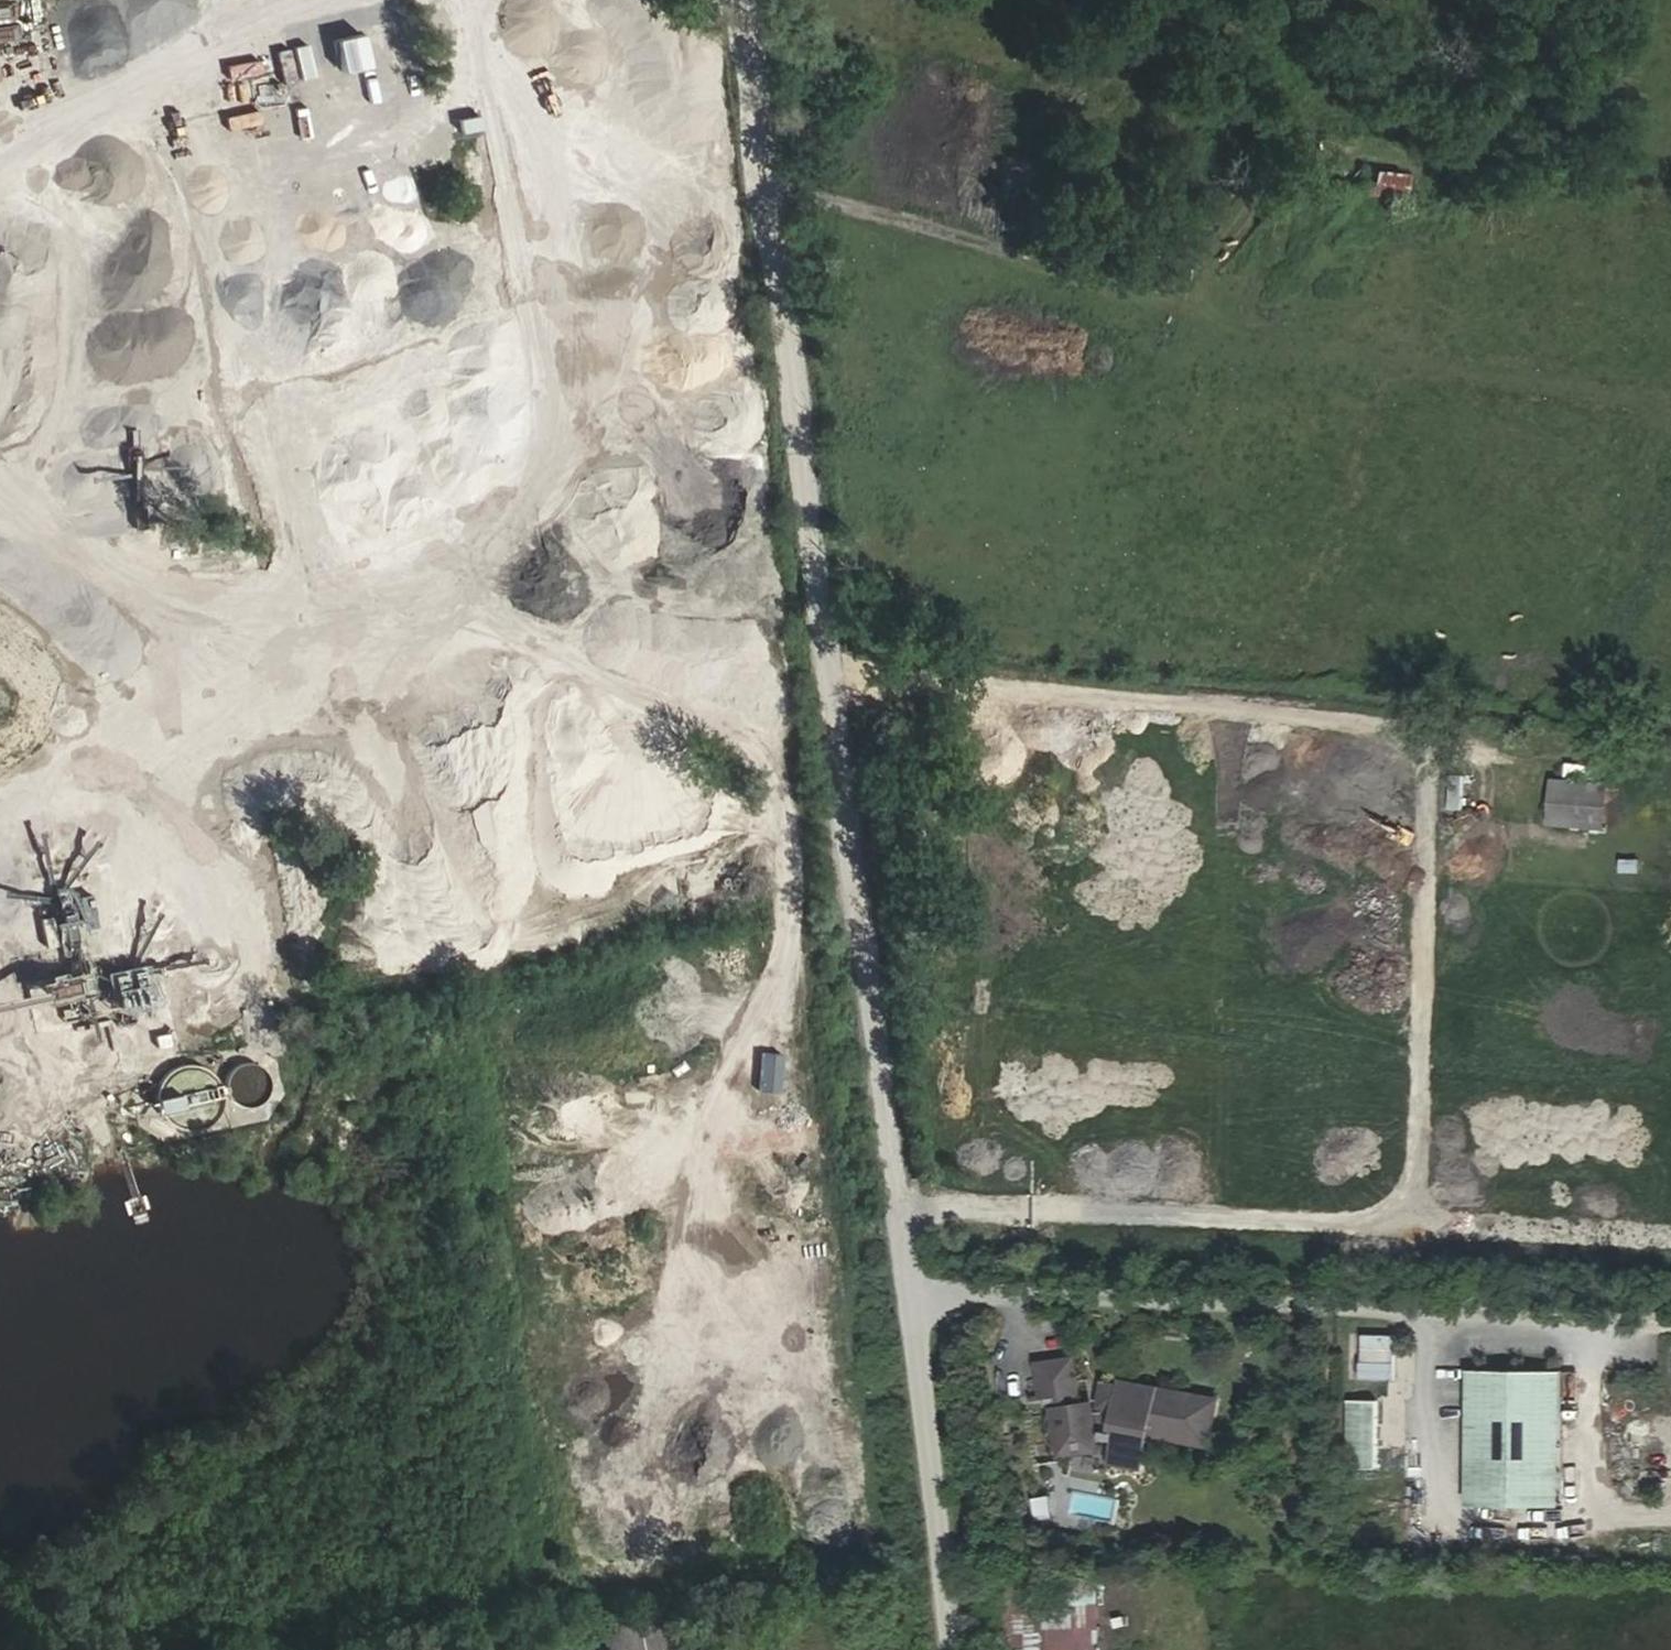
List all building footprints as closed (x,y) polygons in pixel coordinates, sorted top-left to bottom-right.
[(297,179),(288,106),(255,110),(251,73),(222,77),(238,211),(291,204),(294,227),(314,225),(308,177),(297,179)] [(1408,198),(1411,173),(1371,169),(1369,193),(1408,198)] [(126,193),(111,199),(122,224),(137,218),(126,193)] [(328,461),(355,456),(353,445),(326,449),(328,461)] [(235,470),(228,482),(251,497),(258,485),(235,470)] [(365,505),(334,508),(335,519),(366,515),(365,505)] [(1565,762),(1564,778),(1598,781),(1599,765),(1565,762)] [(1613,783),(1553,778),(1549,827),(1609,832),(1613,783)] [(1398,1333),(1362,1333),(1362,1378),(1398,1379),(1398,1333)] [(1042,1400),(1084,1394),(1078,1353),(1036,1359),(1042,1400)] [(1563,1505),(1565,1367),(1470,1365),(1468,1503),(1563,1505)] [(1155,1437),(1213,1449),(1223,1397),(1104,1374),(1098,1409),(1112,1411),(1103,1459),(1149,1468),(1155,1437)] [(1349,1397),(1347,1468),(1380,1469),(1382,1398),(1349,1397)] [(1051,1405),(1058,1458),(1073,1456),(1076,1474),(1104,1471),(1095,1400),(1051,1405)] [(1005,1581),(1005,1649),(1101,1649),(1102,1581),(1005,1581)] [(670,1649),(668,1619),(607,1622),(608,1649),(663,1649),(670,1649)]
